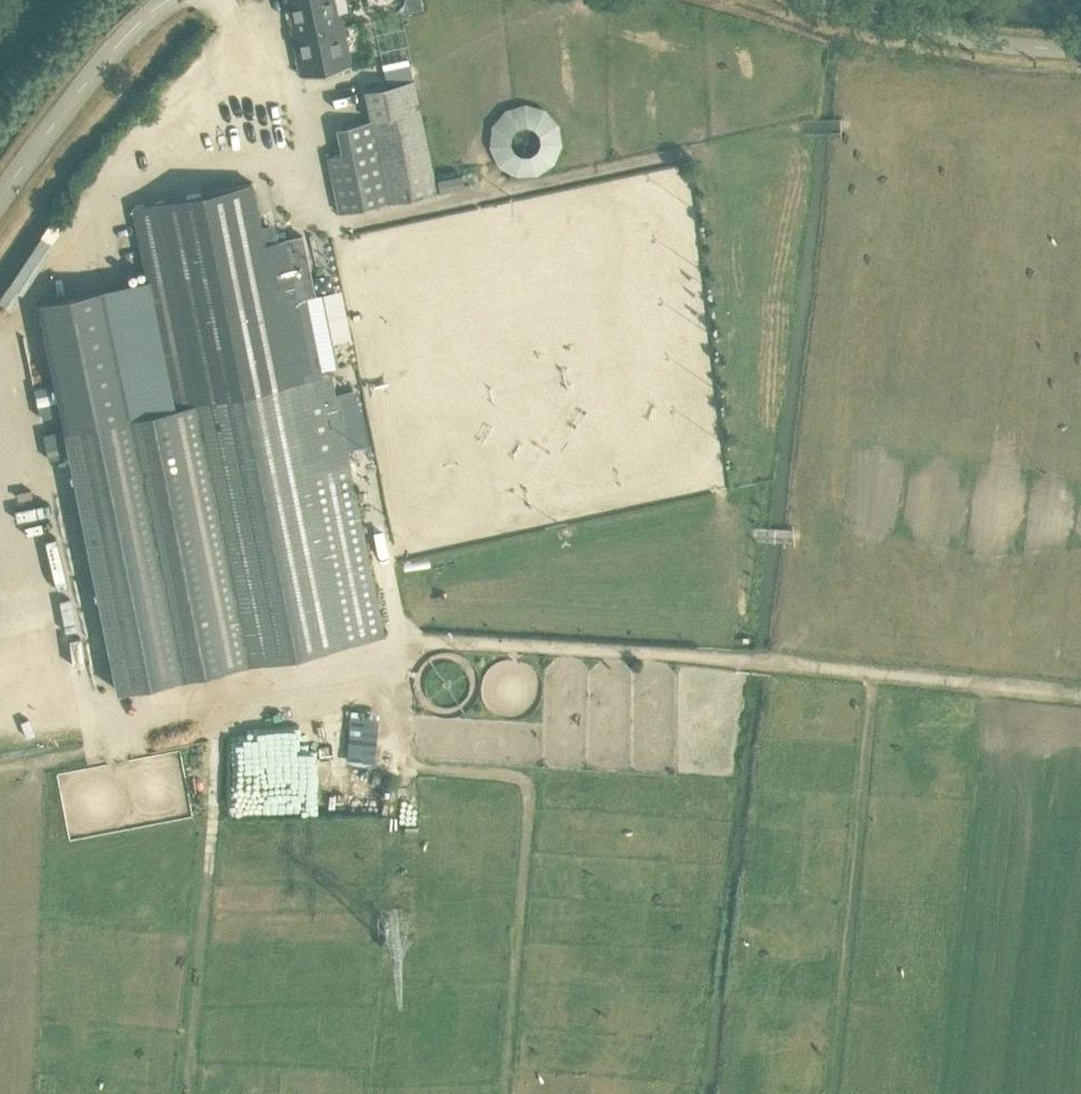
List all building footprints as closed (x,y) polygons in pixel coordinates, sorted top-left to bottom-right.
[(341,15),(340,14),(338,14),(335,0),(287,0),(293,25),(341,15)] [(341,15),(293,25),(290,25),(301,75),(342,67),(343,71),(351,69),(350,65),(351,65),(341,15)] [(340,212),(437,192),(414,79),(366,89),(372,120),(346,125),(352,151),(328,156),(340,212)] [(504,111),(493,126),(491,134),(492,145),(498,159),(510,169),(524,173),(540,169),(550,163),(557,152),(560,142),(559,129),(554,119),(546,110),(532,104),(519,104),(504,111)] [(661,172),(357,226),(361,250),(345,253),(347,264),(667,207),(661,172)] [(463,173),(438,178),(440,188),(465,184),(463,173)] [(133,206),(147,278),(39,300),(56,383),(62,412),(65,428),(70,454),(119,690),(385,635),(330,368),(321,369),(306,297),(297,298),(296,290),(306,287),(303,270),(292,273),(285,239),(265,243),(252,182),(133,206)] [(440,192),(441,206),(507,198),(505,184),(440,192)] [(56,383),(33,387),(39,417),(62,412),(56,383)] [(65,428),(42,433),(47,458),(70,454),(65,428)] [(576,579),(593,576),(591,562),(574,564),(576,579)] [(374,766),(383,710),(355,705),(346,761),(374,766)]
